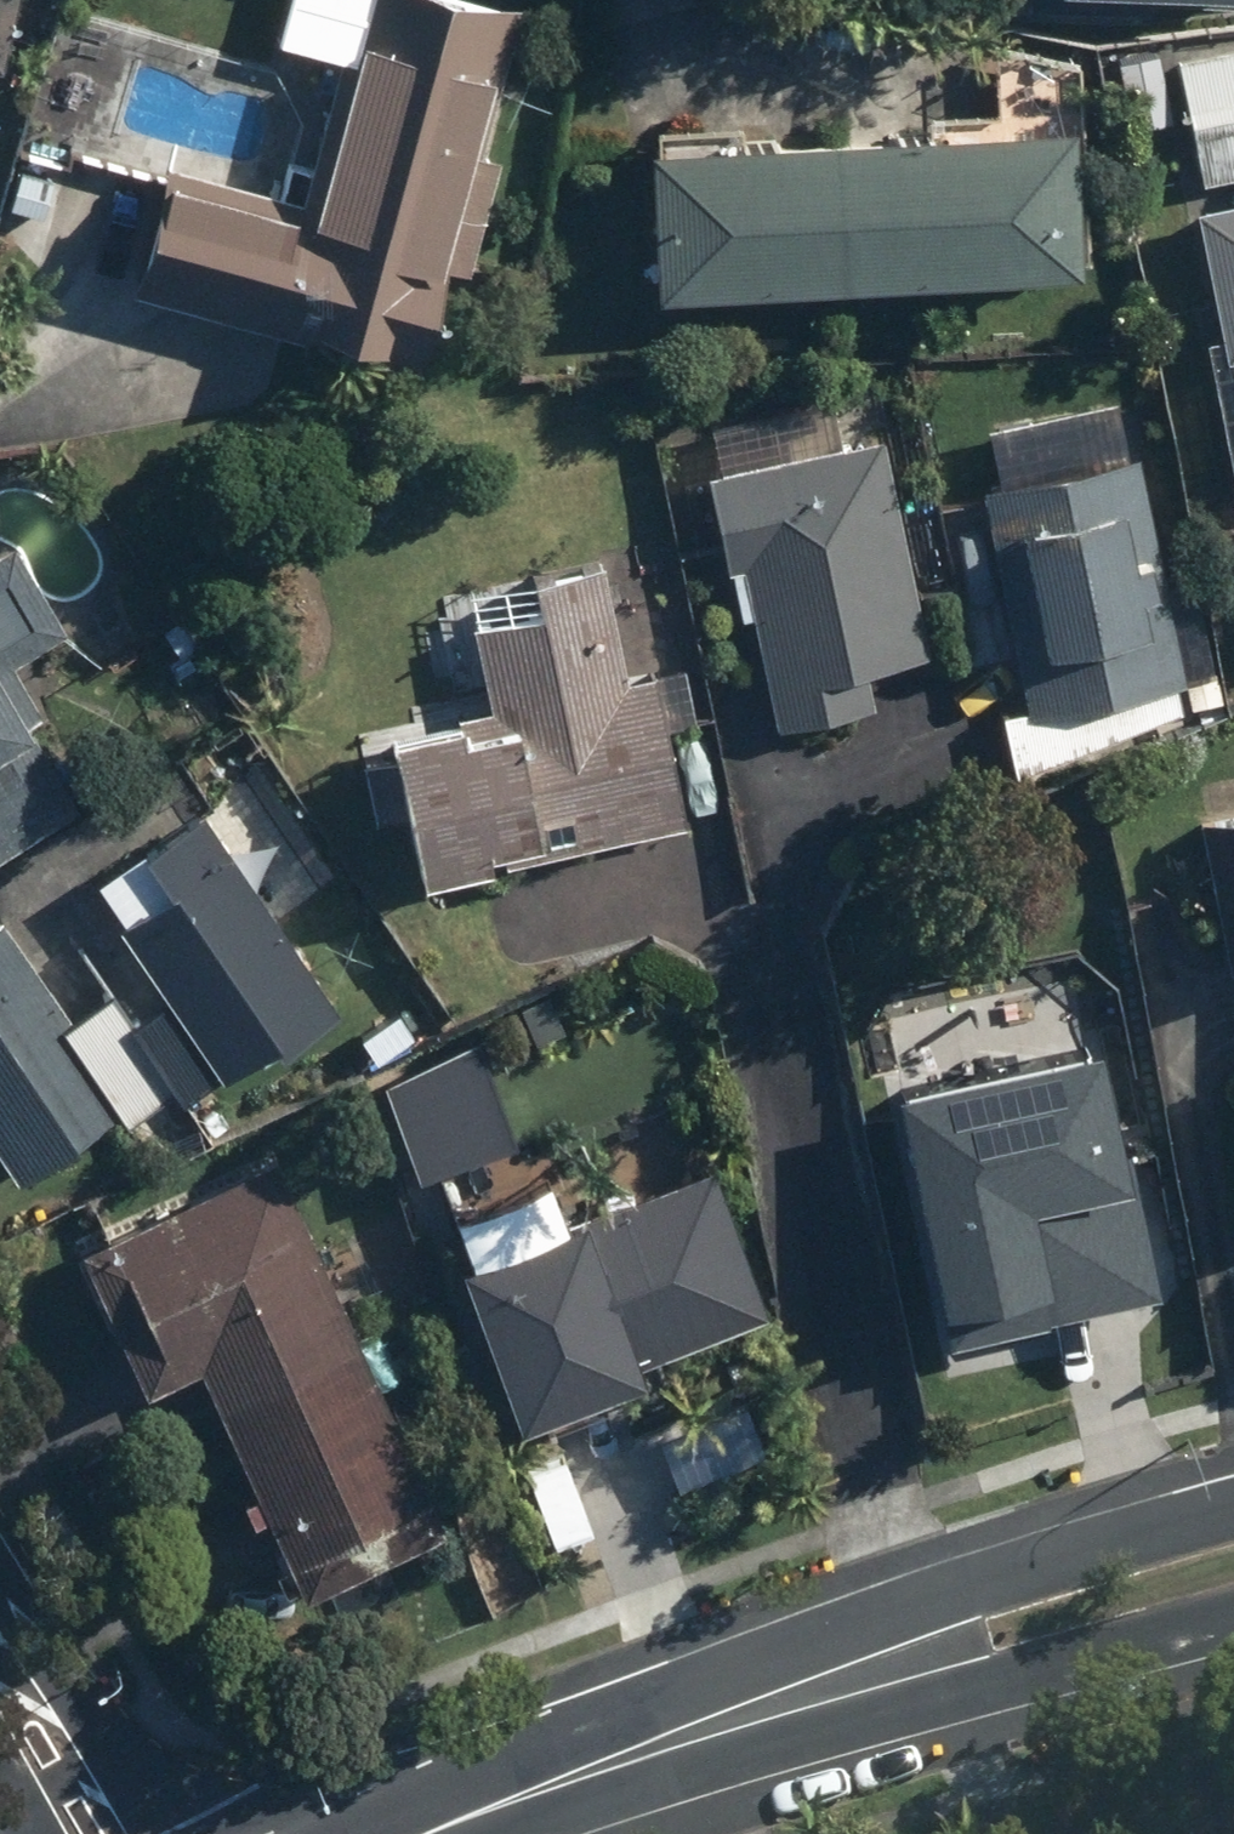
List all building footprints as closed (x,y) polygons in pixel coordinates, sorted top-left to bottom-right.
[(525,4),(510,0),(366,0),(307,198),(172,158),(134,285),(416,368),(448,261),(473,268),(505,159),(481,152),(525,4)] [(1205,179),(1233,173),(1233,41),(1180,51),(1205,179)] [(1078,118),(651,140),(659,287),(1085,265),(1078,118)] [(63,165),(20,152),(1,213),(44,226),(63,165)] [(1199,202),(1228,352),(1233,351),(1233,195),(1199,202)] [(748,562),(779,725),(878,706),(870,664),(928,653),(887,436),(711,469),(729,566),(748,562)] [(1142,450),(983,484),(1030,704),(1004,710),(1018,773),(1186,704),(1180,679),(1191,677),(1142,450)] [(86,802),(34,714),(45,708),(17,662),(69,631),(16,541),(0,551),(0,852),(86,802)] [(493,704),(360,732),(378,820),(413,813),(426,875),(688,820),(657,670),(630,676),(606,557),(535,572),(543,609),(476,623),(493,704)] [(206,809),(149,848),(175,887),(123,923),(172,993),(135,1019),(116,991),(76,1018),(7,917),(0,922),(0,1146),(22,1178),(122,1109),(130,1120),(178,1088),(188,1102),(280,1039),(287,1049),(344,1010),(206,809)] [(1200,815),(1231,965),(1233,964),(1233,809),(1200,815)] [(899,1100),(955,1349),(1185,1297),(1129,1049),(899,1100)] [(447,1520),(281,1156),(83,1245),(150,1391),(205,1366),(305,1585),(447,1520)] [(715,1166),(463,1258),(522,1418),(648,1372),(641,1354),(768,1308),(715,1166)] [(748,1397),(661,1427),(678,1476),(765,1445),(748,1397)]
